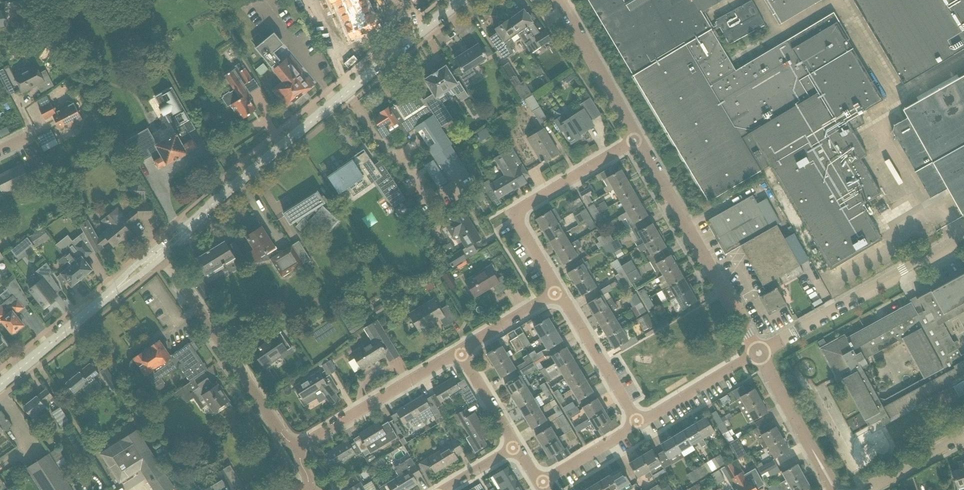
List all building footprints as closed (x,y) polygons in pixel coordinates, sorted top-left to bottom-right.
[(331,4),(331,3),(334,8),(338,7),(346,25),(345,25),(351,39),(361,34),(362,35),(363,35),(362,33),(366,32),(366,33),(367,33),(367,32),(377,27),(378,27),(372,14),(371,14),(365,0),(330,0),(331,4)] [(695,202),(775,165),(823,267),(881,240),(863,201),(879,194),(861,156),(864,154),(847,118),(879,103),(837,15),(731,66),(703,7),(718,0),(600,0),(695,202)] [(716,20),(723,33),(729,45),(765,25),(752,0),(716,20)] [(777,21),(822,0),(767,0),(777,21)] [(947,2),(960,1),(951,5),(952,18),(958,30),(963,30),(963,0),(946,0),(947,2)] [(528,28),(534,24),(532,22),(533,22),(524,9),(509,20),(518,33),(525,43),(531,39),(528,35),(531,32),(528,28)] [(518,33),(509,20),(508,20),(508,19),(504,22),(502,21),(500,21),(499,22),(498,23),(499,25),(495,28),(498,31),(494,34),(493,33),(491,33),(490,34),(490,35),(490,37),(489,38),(504,59),(509,56),(511,57),(512,54),(514,52),(510,47),(514,45),(514,43),(511,38),(518,33)] [(534,36),(541,47),(552,39),(546,29),(534,36)] [(281,59),(274,51),(284,43),(274,32),(265,40),(264,40),(255,47),(272,67),(277,62),(279,65),(274,69),(284,82),(273,91),(286,107),(314,84),(305,74),(304,75),(299,69),(301,68),(290,56),(281,63),(279,61),(281,59)] [(455,69),(460,78),(463,83),(465,82),(464,80),(475,73),(471,67),(492,53),(487,45),(482,49),(478,43),(455,59),(460,66),(455,69)] [(250,100),(252,99),(243,86),(252,80),(241,62),(235,66),(236,68),(225,75),(234,89),(230,92),(223,96),(224,97),(222,98),(228,106),(230,105),(240,120),(256,110),(250,100)] [(508,80),(521,102),(532,94),(524,81),(521,83),(509,62),(502,66),(510,80),(508,80)] [(263,63),(256,69),(261,76),(269,69),(263,63)] [(15,76),(23,92),(37,85),(41,92),(53,86),(47,75),(42,78),(36,65),(15,76)] [(469,96),(459,80),(456,82),(446,66),(438,71),(438,70),(432,74),(433,75),(425,79),(436,96),(450,87),(461,101),(469,96)] [(963,208),(963,73),(958,76),(957,75),(915,95),(918,101),(900,109),(905,119),(891,126),(927,196),(946,186),(959,211),(963,208)] [(167,164),(188,153),(187,152),(196,147),(196,145),(189,132),(196,128),(172,87),(155,96),(176,133),(157,144),(148,129),(123,142),(136,164),(152,155),(154,160),(159,169),(167,164)] [(412,89),(412,88),(407,91),(407,92),(409,94),(393,104),(394,105),(389,109),(388,107),(381,112),(382,113),(379,115),(381,116),(375,120),(379,127),(377,128),(383,138),(400,127),(405,135),(416,128),(431,151),(426,155),(430,162),(425,166),(439,187),(466,170),(448,141),(449,140),(427,106),(428,106),(417,89),(413,91),(412,89)] [(39,109),(45,120),(53,116),(58,126),(63,123),(66,128),(72,130),(74,123),(82,119),(74,102),(67,100),(65,107),(58,111),(58,112),(56,113),(50,103),(39,109)] [(442,126),(454,118),(443,102),(432,109),(441,123),(442,126)] [(533,111),(540,124),(547,120),(540,107),(533,111)] [(579,134),(594,125),(583,109),(566,120),(563,114),(551,122),(559,134),(564,131),(572,143),(581,137),(579,134)] [(51,129),(36,135),(42,151),(57,145),(51,129)] [(528,138),(542,162),(558,153),(544,129),(528,138)] [(482,184),(487,192),(492,201),(518,186),(526,182),(523,177),(529,174),(513,148),(496,158),(506,176),(492,185),(489,180),(482,184)] [(363,176),(369,185),(377,180),(396,207),(401,204),(402,206),(405,204),(404,202),(407,200),(408,201),(409,201),(380,160),(380,161),(375,165),(369,157),(369,158),(357,167),(352,160),(329,176),(340,192),(363,176)] [(3,193),(29,180),(22,164),(0,175),(0,187),(3,193)] [(29,173),(36,188),(44,183),(37,169),(29,173)] [(606,193),(613,189),(628,180),(622,169),(607,178),(610,184),(604,188),(606,193)] [(613,189),(620,200),(635,192),(628,180),(613,189)] [(138,218),(153,217),(152,203),(146,203),(145,192),(146,191),(139,181),(129,189),(137,199),(138,198),(138,203),(138,207),(125,218),(117,208),(102,220),(109,228),(103,233),(104,233),(98,238),(88,219),(80,224),(84,233),(85,232),(94,249),(94,250),(95,253),(104,248),(103,245),(109,240),(114,246),(122,239),(125,243),(134,236),(127,226),(138,217),(138,218)] [(589,195),(592,193),(589,188),(580,193),(587,205),(592,202),(589,195)] [(319,210),(317,208),(322,202),(324,202),(323,201),(326,198),(322,194),(320,196),(318,191),(284,213),(290,223),(295,220),(298,224),(296,226),(301,230),(309,221),(306,219),(315,210),(317,213),(314,216),(329,229),(337,220),(322,206),(319,210)] [(620,200),(626,211),(641,203),(635,192),(620,200)] [(739,244),(740,245),(772,228),(777,225),(781,222),(767,197),(757,203),(752,194),(709,219),(726,249),(739,242),(739,244)] [(568,200),(572,205),(581,200),(578,195),(568,200)] [(593,216),(599,212),(608,207),(604,201),(599,204),(600,205),(597,207),(594,203),(588,207),(593,216)] [(626,218),(632,229),(644,222),(641,218),(648,214),(641,203),(626,211),(626,212),(620,216),(622,220),(626,218)] [(465,204),(443,219),(446,224),(453,235),(455,239),(461,238),(466,247),(472,244),(473,243),(480,238),(465,213),(469,211),(465,204)] [(580,212),(586,220),(591,217),(586,208),(580,212)] [(75,216),(71,209),(66,212),(70,219),(75,216)] [(536,219),(543,230),(557,221),(551,210),(536,219)] [(599,212),(593,216),(599,225),(605,221),(599,212)] [(591,217),(586,220),(591,229),(596,226),(591,217)] [(543,230),(550,241),(564,233),(561,227),(566,224),(563,218),(557,221),(543,230)] [(635,242),(638,247),(659,235),(653,223),(646,227),(644,222),(632,229),(638,240),(635,242)] [(763,285),(764,285),(775,279),(779,286),(811,268),(790,230),(783,234),(777,225),(772,228),(740,245),(763,285)] [(304,263),(292,245),(279,253),(262,226),(247,236),(255,249),(246,254),(252,263),(270,259),(282,277),(304,263)] [(30,237),(37,247),(50,238),(43,227),(30,237)] [(609,231),(603,234),(608,243),(614,240),(609,231)] [(550,241),(556,252),(571,244),(571,243),(564,233),(550,241)] [(600,248),(603,246),(608,243),(603,234),(598,237),(600,241),(597,243),(600,248)] [(647,248),(654,259),(662,254),(660,250),(666,246),(659,235),(638,247),(641,252),(647,248)] [(92,252),(79,236),(60,251),(64,255),(82,277),(86,274),(88,274),(90,272),(90,270),(92,269),(82,257),(83,255),(85,257),(92,252)] [(33,244),(27,237),(23,240),(11,250),(17,257),(33,244)] [(614,240),(608,243),(613,252),(614,252),(615,252),(621,248),(623,247),(617,238),(614,240)] [(571,244),(556,252),(563,264),(578,255),(580,254),(578,249),(582,246),(578,239),(571,243),(571,244)] [(299,240),(292,245),(304,263),(311,259),(299,240)] [(238,266),(238,264),(238,263),(225,242),(196,259),(197,260),(207,276),(216,271),(225,265),(227,268),(228,269),(229,270),(230,270),(232,270),(233,270),(234,270),(235,269),(236,269),(237,268),(237,267),(238,266)] [(466,247),(447,259),(451,267),(465,259),(466,260),(478,253),(473,243),(472,244),(466,247)] [(608,243),(603,246),(608,255),(613,252),(608,243)] [(445,245),(440,249),(444,255),(449,252),(445,245)] [(621,248),(615,252),(618,258),(624,254),(621,248)] [(678,266),(675,261),(676,259),(674,255),(671,256),(671,255),(665,258),(662,254),(654,259),(660,269),(655,272),(658,278),(678,266)] [(82,277),(64,255),(58,260),(65,270),(61,273),(65,278),(72,285),(82,277)] [(627,262),(621,266),(626,275),(637,269),(631,260),(627,262)] [(58,296),(54,291),(59,286),(51,275),(54,272),(49,265),(47,262),(36,271),(43,279),(30,290),(46,308),(55,300),(54,299),(58,296)] [(590,275),(583,263),(568,272),(569,273),(567,274),(571,280),(572,279),(575,284),(590,275)] [(465,280),(470,288),(475,296),(494,285),(499,294),(509,287),(509,288),(510,287),(503,275),(497,279),(492,271),(489,266),(465,280)] [(615,276),(618,280),(626,275),(621,266),(616,269),(619,274),(615,276)] [(666,280),(669,286),(684,277),(678,266),(658,278),(661,283),(666,280)] [(637,269),(626,275),(632,284),(637,280),(642,277),(637,269)] [(447,273),(441,277),(446,283),(452,279),(448,273),(447,273)] [(963,311),(963,273),(931,291),(911,302),(846,337),(845,334),(820,348),(833,372),(832,372),(835,377),(840,374),(842,379),(861,413),(864,420),(865,420),(868,426),(880,419),(883,424),(890,420),(890,421),(953,387),(952,384),(954,383),(955,385),(953,386),(954,388),(959,396),(963,393),(963,380),(957,384),(956,382),(963,378),(963,379),(963,353),(961,355),(943,322),(963,311)] [(590,275),(575,284),(582,295),(597,286),(590,275)] [(626,275),(618,280),(623,289),(632,284),(626,275)] [(668,301),(676,297),(690,288),(684,277),(669,286),(662,290),(668,301)] [(24,292),(16,278),(11,281),(6,286),(8,289),(0,295),(1,297),(0,298),(0,322),(2,320),(13,333),(23,325),(23,324),(15,314),(23,307),(16,298),(24,292)] [(456,286),(452,279),(446,283),(450,290),(456,286)] [(775,279),(764,285),(768,292),(761,296),(770,311),(786,302),(777,287),(779,286),(775,279)] [(431,283),(425,287),(428,291),(434,287),(431,283)] [(405,284),(400,288),(404,293),(409,290),(405,284)] [(690,288),(676,297),(682,308),(697,300),(690,288)] [(638,292),(643,301),(649,297),(644,289),(638,292)] [(274,293),(270,296),(274,303),(278,300),(274,293)] [(630,297),(635,305),(641,302),(636,294),(630,297)] [(587,303),(594,315),(615,302),(612,297),(606,301),(602,295),(587,303)] [(649,297),(643,301),(649,309),(654,306),(649,297)] [(409,313),(420,330),(440,318),(444,326),(456,319),(447,305),(440,310),(433,299),(409,313)] [(594,315),(601,326),(615,317),(611,311),(618,307),(615,302),(594,315)] [(641,302),(635,305),(640,314),(646,311),(641,302)] [(381,304),(374,308),(378,313),(385,309),(381,304)] [(534,326),(541,338),(556,329),(549,317),(542,321),(536,325),(534,326)] [(601,326),(607,337),(622,328),(622,329),(628,325),(625,320),(619,323),(615,317),(601,326)] [(657,323),(660,328),(669,323),(666,318),(657,323)] [(398,354),(390,342),(376,320),(364,328),(372,340),(352,353),(362,369),(385,355),(388,361),(398,354)] [(645,330),(648,335),(657,330),(654,324),(645,330)] [(622,328),(607,337),(614,348),(629,339),(622,329),(622,328)] [(260,348),(255,352),(256,355),(260,361),(264,366),(281,355),(282,357),(292,350),(279,329),(266,338),(268,341),(259,347),(260,348)] [(556,329),(541,338),(547,349),(562,340),(556,329)] [(524,333),(518,336),(525,347),(530,344),(524,333)] [(525,347),(518,336),(510,341),(517,352),(525,347)] [(632,345),(638,341),(635,336),(629,339),(632,345)] [(181,368),(190,381),(191,381),(204,372),(208,369),(190,343),(170,356),(159,340),(135,357),(135,358),(130,361),(130,365),(133,370),(138,371),(142,368),(157,389),(161,390),(164,388),(165,383),(161,378),(177,367),(181,368)] [(492,363),(494,366),(509,357),(502,345),(487,355),(492,363)] [(552,371),(559,367),(558,367),(573,358),(567,347),(551,356),(556,363),(549,367),(552,371)] [(536,350),(529,354),(534,362),(534,361),(535,362),(545,355),(542,350),(537,353),(536,350)] [(526,361),(528,365),(534,362),(529,354),(524,357),(526,361)] [(509,357),(494,366),(495,367),(501,377),(516,368),(509,357)] [(558,367),(559,367),(565,378),(580,369),(573,358),(558,367)] [(322,364),(328,375),(335,371),(329,360),(322,364)] [(534,362),(528,365),(522,369),(526,375),(538,368),(535,362),(534,361),(534,362)] [(88,381),(98,373),(90,363),(66,383),(74,393),(81,387),(90,397),(102,387),(98,381),(92,386),(88,381)] [(100,372),(113,391),(119,387),(106,367),(100,372)] [(540,370),(544,376),(549,373),(545,367),(540,370)] [(565,378),(572,389),(587,380),(580,369),(565,378)] [(328,384),(328,383),(327,383),(319,371),(294,386),(303,400),(314,393),(320,401),(326,397),(332,405),(340,399),(328,384)] [(191,381),(190,381),(173,393),(176,398),(181,394),(186,402),(193,397),(197,402),(204,398),(213,412),(219,408),(220,408),(225,405),(224,404),(230,400),(217,381),(213,384),(204,372),(191,381)] [(549,373),(544,376),(547,382),(552,379),(549,373)] [(510,393),(512,395),(527,386),(520,375),(505,384),(510,393)] [(436,393),(431,396),(437,407),(442,404),(441,401),(449,396),(451,399),(470,388),(464,379),(456,384),(453,378),(433,389),(436,393)] [(587,380),(572,389),(578,400),(593,391),(587,380)] [(743,385),(732,391),(737,399),(740,397),(746,408),(761,400),(755,388),(747,393),(743,385)] [(513,397),(518,406),(533,397),(527,386),(512,395),(513,397)] [(44,403),(53,396),(47,388),(38,396),(37,395),(23,407),(31,417),(37,412),(41,417),(48,411),(45,406),(46,405),(44,403)] [(548,388),(543,391),(547,397),(551,394),(548,388)] [(554,392),(557,398),(562,395),(559,389),(554,392)] [(423,395),(397,411),(402,420),(404,423),(405,424),(411,420),(415,426),(435,415),(437,418),(442,415),(437,407),(431,396),(425,399),(423,395)] [(562,395),(557,398),(560,403),(565,401),(562,395)] [(523,415),(525,417),(540,408),(533,397),(518,406),(523,415)] [(582,407),(589,418),(604,409),(597,398),(582,407)] [(761,400),(746,408),(753,420),(759,416),(768,411),(761,400)] [(553,407),(559,417),(563,414),(558,404),(553,407)] [(566,412),(570,418),(581,412),(577,406),(576,407),(576,406),(566,412)] [(52,412),(61,426),(69,421),(60,407),(52,412)] [(540,408),(525,417),(526,419),(532,428),(547,419),(540,408)] [(470,435),(467,437),(476,452),(487,445),(483,438),(488,435),(474,413),(470,415),(466,409),(455,415),(459,422),(461,421),(470,435)] [(604,409),(589,418),(579,425),(581,429),(588,425),(589,426),(592,423),(596,429),(600,436),(610,430),(606,423),(611,420),(604,409)] [(3,430),(4,431),(12,425),(1,410),(0,411),(0,432),(3,430)] [(710,414),(717,425),(723,422),(716,411),(710,414)] [(705,416),(694,423),(703,438),(714,431),(705,416)] [(362,438),(355,442),(362,453),(368,448),(366,445),(375,440),(379,446),(396,436),(397,437),(397,436),(388,421),(388,422),(381,426),(379,422),(359,434),(362,438)] [(717,425),(728,443),(734,440),(728,431),(723,422),(717,425)] [(763,449),(768,446),(783,438),(776,426),(770,429),(766,422),(765,422),(752,430),(763,449)] [(694,423),(683,430),(692,444),(698,441),(701,447),(707,444),(703,438),(694,423)] [(561,428),(564,433),(572,429),(569,424),(561,428)] [(541,444),(542,446),(558,437),(551,426),(536,435),(541,444)] [(572,429),(564,433),(570,442),(577,437),(572,429)] [(155,489),(171,489),(174,488),(137,430),(122,439),(122,440),(101,453),(120,482),(141,468),(155,489)] [(683,430),(672,437),(681,451),(692,444),(683,430)] [(558,437),(542,446),(544,448),(549,458),(554,455),(559,461),(568,455),(564,449),(560,442),(565,439),(562,435),(558,437)] [(681,451),(672,437),(661,443),(669,458),(681,451)] [(420,463),(424,470),(431,466),(435,472),(457,458),(455,454),(463,449),(456,438),(448,443),(449,445),(427,459),(420,463)] [(734,440),(728,443),(732,450),(737,459),(747,453),(738,438),(734,440)] [(783,438),(768,446),(774,457),(789,449),(783,438)] [(901,440),(895,443),(899,451),(905,447),(901,440)] [(336,464),(355,453),(356,456),(362,453),(355,442),(350,445),(348,441),(328,452),(331,457),(327,459),(334,470),(338,467),(336,464)] [(645,453),(641,456),(650,470),(653,476),(654,478),(658,476),(656,472),(664,468),(652,449),(651,449),(651,448),(645,451),(645,453)] [(88,452),(81,457),(85,463),(93,459),(88,452)] [(31,474),(41,489),(73,489),(49,453),(27,468),(31,474)] [(720,454),(714,457),(720,466),(725,463),(720,454)] [(650,470),(641,456),(629,462),(638,477),(645,473),(648,479),(653,476),(650,470)] [(720,466),(714,457),(709,461),(715,469),(720,466)] [(387,483),(390,487),(392,489),(405,489),(417,483),(415,478),(421,474),(415,464),(411,458),(404,462),(394,468),(399,476),(387,483)] [(731,462),(746,489),(758,489),(757,488),(764,484),(755,468),(745,474),(743,470),(736,459),(731,462)] [(761,474),(768,471),(778,465),(774,459),(758,468),(761,474)] [(955,481),(957,487),(963,485),(963,460),(958,462),(961,469),(952,471),(955,481)] [(724,466),(736,487),(733,489),(734,489),(746,489),(731,462),(724,466)] [(25,478),(31,474),(27,468),(25,464),(19,468),(25,478)] [(240,481),(230,464),(218,472),(224,482),(213,489),(211,486),(204,489),(230,489),(231,487),(240,481)] [(781,482),(783,487),(804,475),(797,464),(782,472),(786,479),(781,482)] [(778,465),(768,471),(771,477),(781,471),(778,465)] [(493,476),(500,488),(515,479),(508,467),(493,476)] [(698,467),(692,471),(698,480),(703,476),(698,467)] [(621,468),(609,475),(618,489),(619,489),(630,482),(621,468)] [(719,470),(712,474),(715,479),(722,475),(719,470)] [(698,480),(692,471),(687,474),(693,483),(698,480)] [(344,481),(348,487),(359,480),(355,474),(344,481)] [(599,481),(604,489),(619,489),(618,489),(609,475),(599,481)] [(783,487),(785,489),(788,489),(791,488),(792,489),(804,489),(810,487),(804,475),(783,487)] [(337,477),(332,480),(335,486),(341,482),(337,477)] [(502,489),(522,489),(515,479),(500,488),(502,489)] [(587,488),(588,489),(604,489),(599,481),(587,488)]
